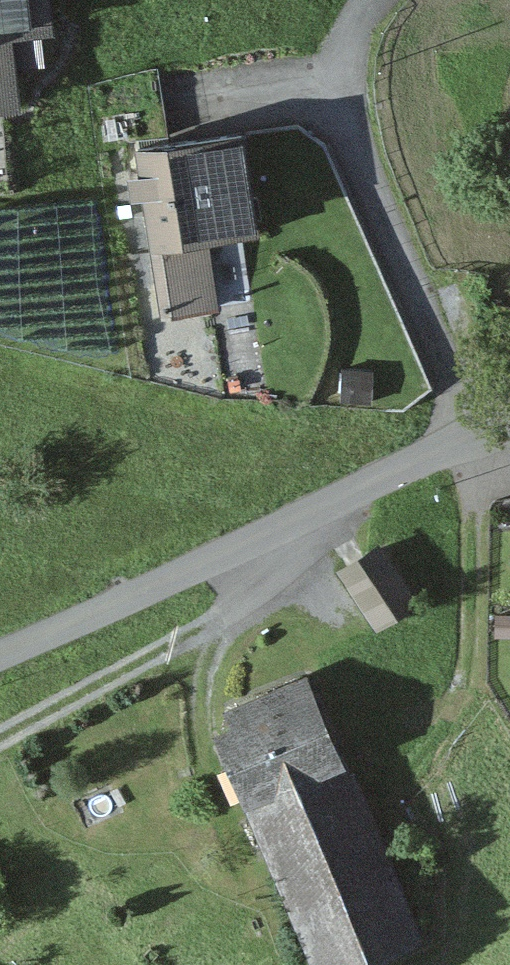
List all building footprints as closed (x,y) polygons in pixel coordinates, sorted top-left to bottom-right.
[(8,113),(29,111),(21,0),(0,0),(0,192),(14,191),(8,113)] [(251,236),(239,125),(145,136),(165,315),(220,309),(212,240),(251,236)] [(376,541),(333,568),(371,628),(414,600),(376,541)] [(344,768),(312,675),(208,711),(240,803),(252,799),(344,768)] [(422,950),(359,763),(344,768),(252,799),(309,964),(379,964),(422,950)]
